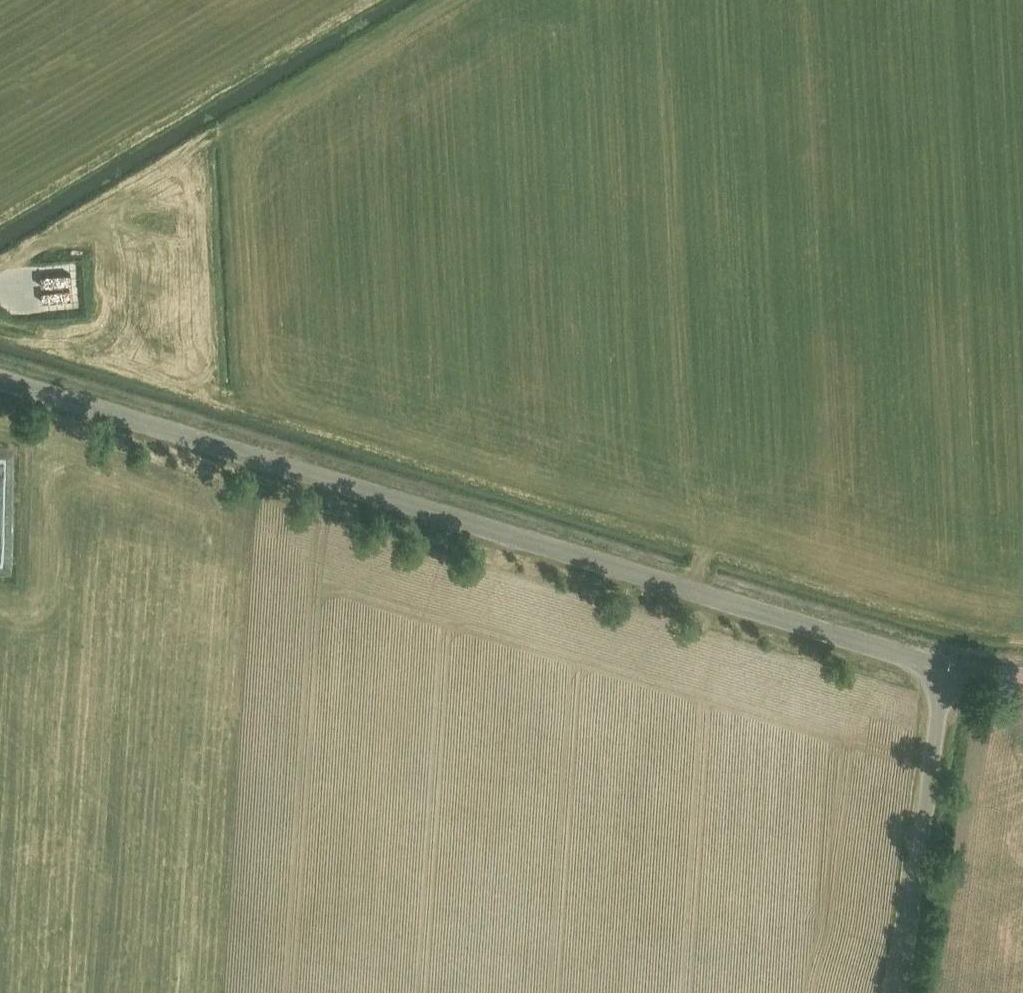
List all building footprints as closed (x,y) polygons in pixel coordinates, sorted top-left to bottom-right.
[(12,458),(0,458),(0,567),(10,567),(12,458)]
